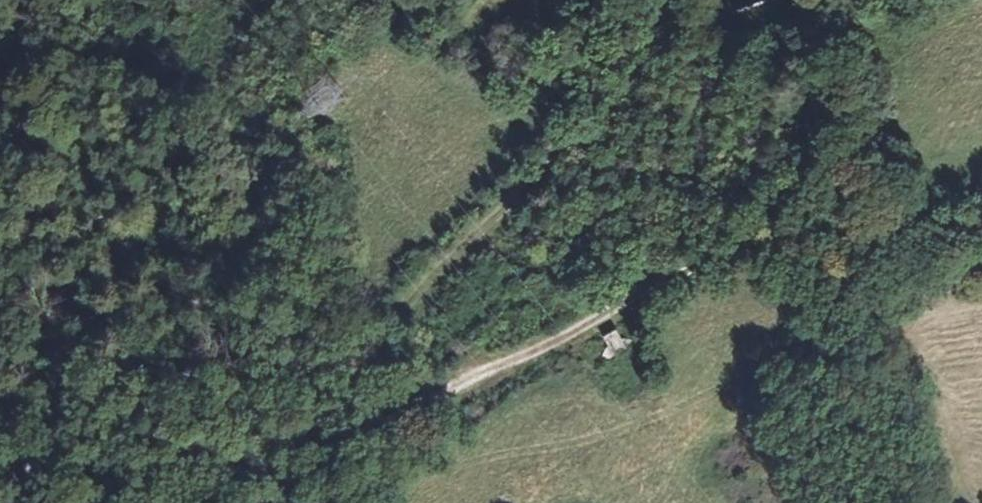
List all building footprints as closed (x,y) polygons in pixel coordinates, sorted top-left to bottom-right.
[(733,15),(738,27),(797,1),(797,0),(768,0),(733,15)] [(615,333),(601,340),(611,359),(624,352),(615,333)]
